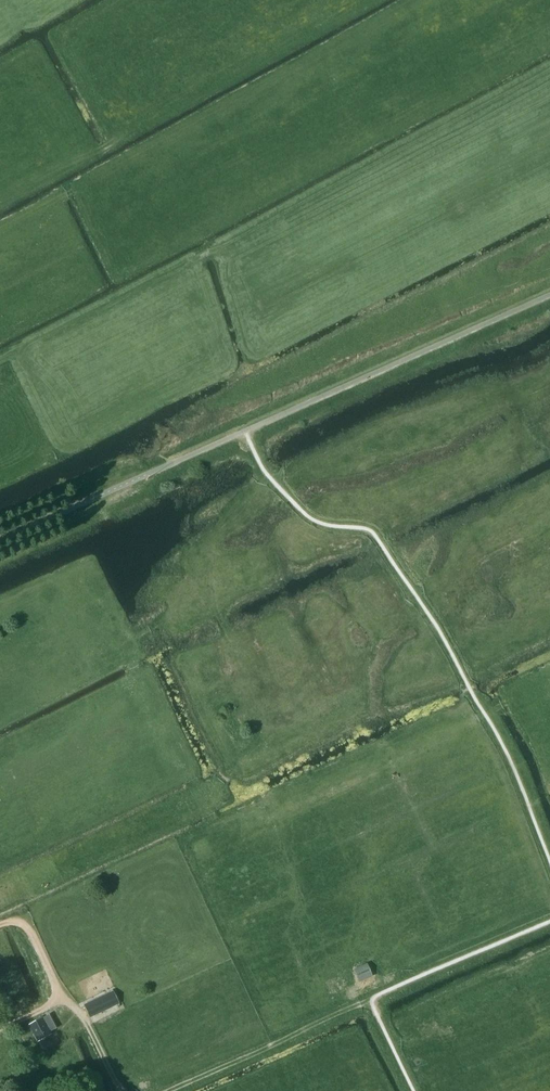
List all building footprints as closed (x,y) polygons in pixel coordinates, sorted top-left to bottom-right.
[(354,969),(360,983),(373,977),(367,963),(354,969)] [(113,991),(84,1005),(90,1018),(119,1004),(113,991)] [(51,1018),(49,1019),(45,1021),(42,1017),(29,1025),(38,1042),(59,1031),(51,1018)]
